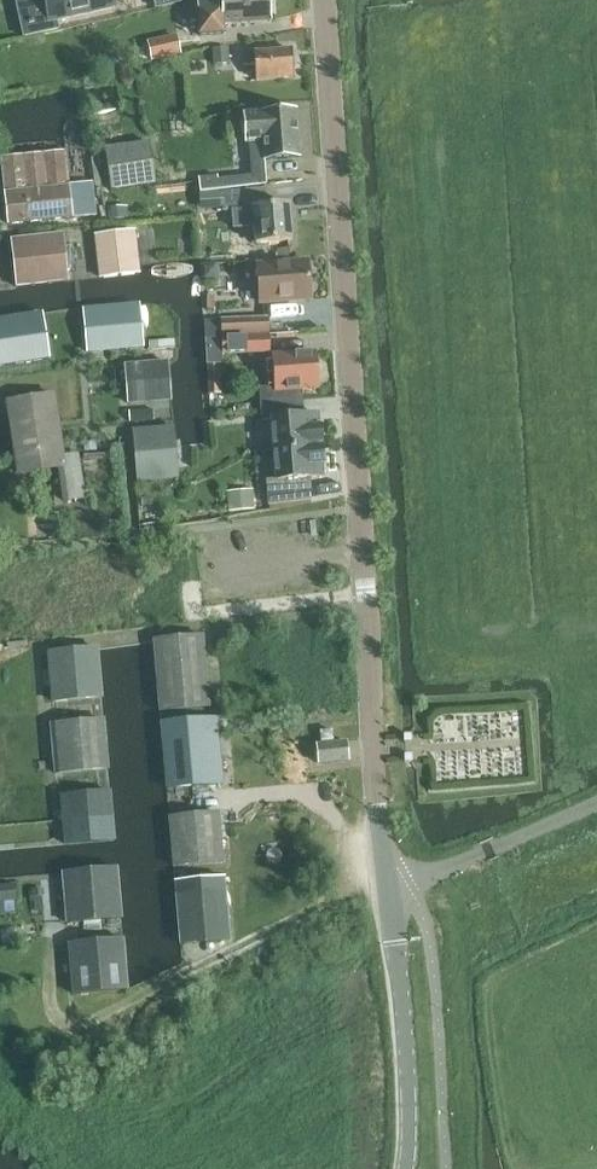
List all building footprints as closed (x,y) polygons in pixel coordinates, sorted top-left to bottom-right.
[(47,24),(21,29),(24,41),(57,34),(54,23),(115,11),(113,0),(42,0),(47,24)] [(197,0),(200,36),(222,35),(222,25),(247,23),(247,21),(269,19),(269,22),(270,22),(269,0),(202,0),(197,0)] [(212,50),(213,64),(228,63),(228,49),(212,50)] [(256,81),(293,78),(291,50),(242,54),(243,66),(255,65),(256,81)] [(296,110),(258,113),(242,114),(244,143),(261,142),(262,162),(300,159),(296,110)] [(110,191),(155,184),(149,142),(104,149),(110,191)] [(3,158),(1,158),(5,195),(8,222),(8,224),(71,218),(71,217),(64,151),(3,158)] [(201,192),(220,189),(217,175),(198,178),(201,192)] [(257,241),(293,237),(289,202),(266,205),(264,186),(221,190),(203,192),(205,212),(239,208),(241,226),(255,224),(257,241)] [(126,207),(108,209),(109,221),(127,218),(126,207)] [(133,231),(95,235),(100,277),(104,277),(135,273),(138,273),(137,265),(133,231)] [(62,234),(10,240),(15,287),(16,287),(67,281),(62,234)] [(275,258),(287,257),(287,248),(275,249),(275,258)] [(203,264),(204,281),(220,280),(218,263),(203,264)] [(254,267),(258,303),(311,299),(309,264),(254,267)] [(138,305),(83,310),(87,352),(142,347),(139,308),(138,305)] [(46,357),(39,314),(0,320),(0,365),(46,357)] [(268,320),(220,323),(221,337),(268,334),(268,320)] [(220,323),(204,324),(205,340),(205,343),(221,342),(221,340),(221,337),(220,323)] [(221,337),(221,340),(221,342),(222,355),(269,353),(268,334),(221,337)] [(205,343),(206,361),(209,361),(221,360),(222,360),(222,355),(221,342),(205,343)] [(260,403),(302,400),(303,400),(302,391),(318,389),(315,353),(272,357),(275,388),(259,389),(260,403)] [(209,361),(211,393),(223,392),(221,360),(209,361)] [(167,363),(125,366),(128,404),(170,401),(167,363)] [(52,395),(7,403),(10,419),(13,439),(16,457),(17,464),(18,474),(58,467),(64,467),(62,457),(58,431),(52,395)] [(260,403),(261,423),(270,423),(272,450),(320,446),(317,415),(304,416),(302,400),(260,403)] [(153,409),(128,411),(129,421),(154,419),(153,409)] [(173,427),(133,431),(137,481),(178,478),(175,446),(173,428),(173,427)] [(95,441),(84,442),(84,450),(95,450),(95,441)] [(266,481),(268,506),(311,500),(310,479),(322,478),(320,446),(272,450),(274,481),(266,481)] [(62,457),(64,467),(58,467),(59,470),(64,501),(84,498),(77,455),(67,456),(62,457)] [(227,493),(229,512),(253,510),(251,491),(227,493)] [(158,641),(153,641),(154,643),(160,711),(208,707),(202,637),(158,641)] [(97,649),(48,654),(52,702),(101,698),(97,652),(97,649)] [(216,717),(161,722),(162,741),(165,765),(167,789),(222,784),(218,737),(216,717)] [(103,721),(54,725),(56,749),(59,773),(107,769),(105,745),(103,721)] [(321,742),(332,741),(331,731),(320,732),(321,742)] [(318,764),(348,761),(346,742),(317,745),(318,764)] [(109,792),(61,797),(63,821),(65,845),(113,840),(111,816),(109,792)] [(218,814),(169,818),(172,842),(174,867),(222,862),(220,838),(218,814)] [(116,869),(62,874),(65,898),(67,922),(120,917),(118,893),(116,869)] [(17,900),(16,884),(0,885),(0,901),(17,900)] [(224,892),(176,896),(181,944),(229,940),(224,892)] [(122,940),(69,945),(71,970),(73,994),(127,989),(124,964),(122,940)]
